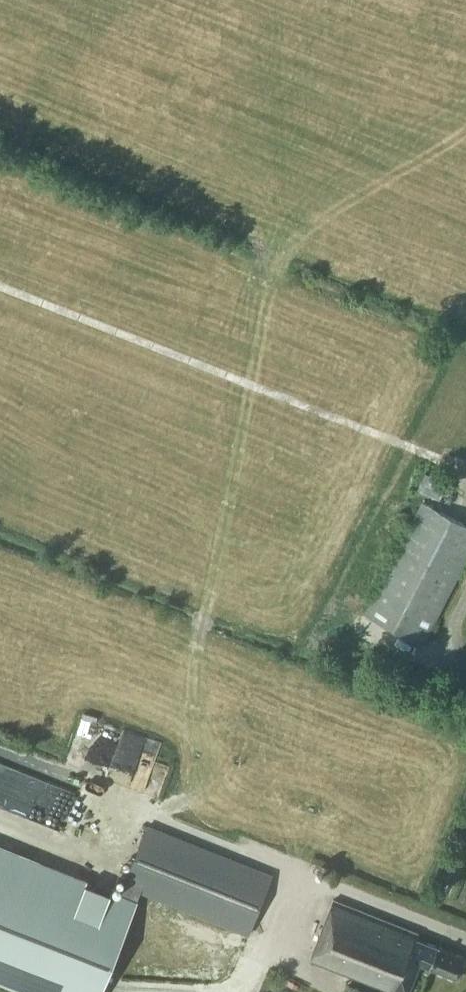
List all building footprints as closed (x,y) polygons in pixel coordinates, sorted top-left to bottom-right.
[(443,496),(451,477),(431,469),(423,488),(443,496)] [(465,560),(465,525),(423,503),(366,615),(423,645),(465,560)] [(37,991),(101,991),(143,889),(250,932),(273,873),(149,822),(119,897),(0,848),(0,977),(37,991)] [(335,897),(311,957),(398,991),(408,991),(421,961),(457,976),(465,956),(418,937),(420,932),(335,897)]
